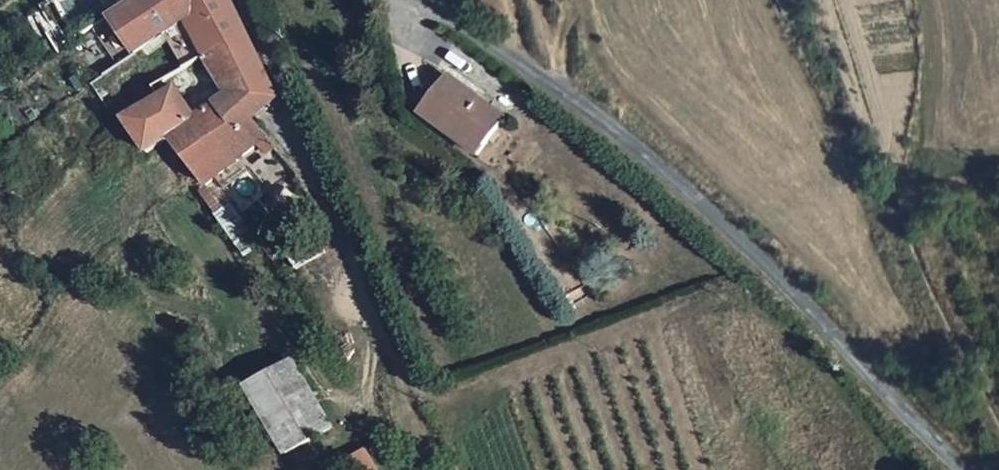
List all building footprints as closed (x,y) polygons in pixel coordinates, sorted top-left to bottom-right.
[(120,12),(110,18),(136,53),(187,16),(207,53),(243,30),(233,10),(227,0),(137,0),(120,12)] [(251,121),(276,98),(243,30),(207,53),(229,89),(251,121)] [(493,132),(512,107),(455,65),(431,97),(455,115),(460,108),(493,132)] [(208,184),(214,179),(263,136),(251,121),(239,133),(221,105),(195,122),(174,88),(158,97),(126,118),(149,152),(170,139),(208,184)] [(293,363),(247,395),(290,458),(335,427),(293,363)] [(347,457),(356,469),(378,469),(379,469),(362,446),(347,457)]
